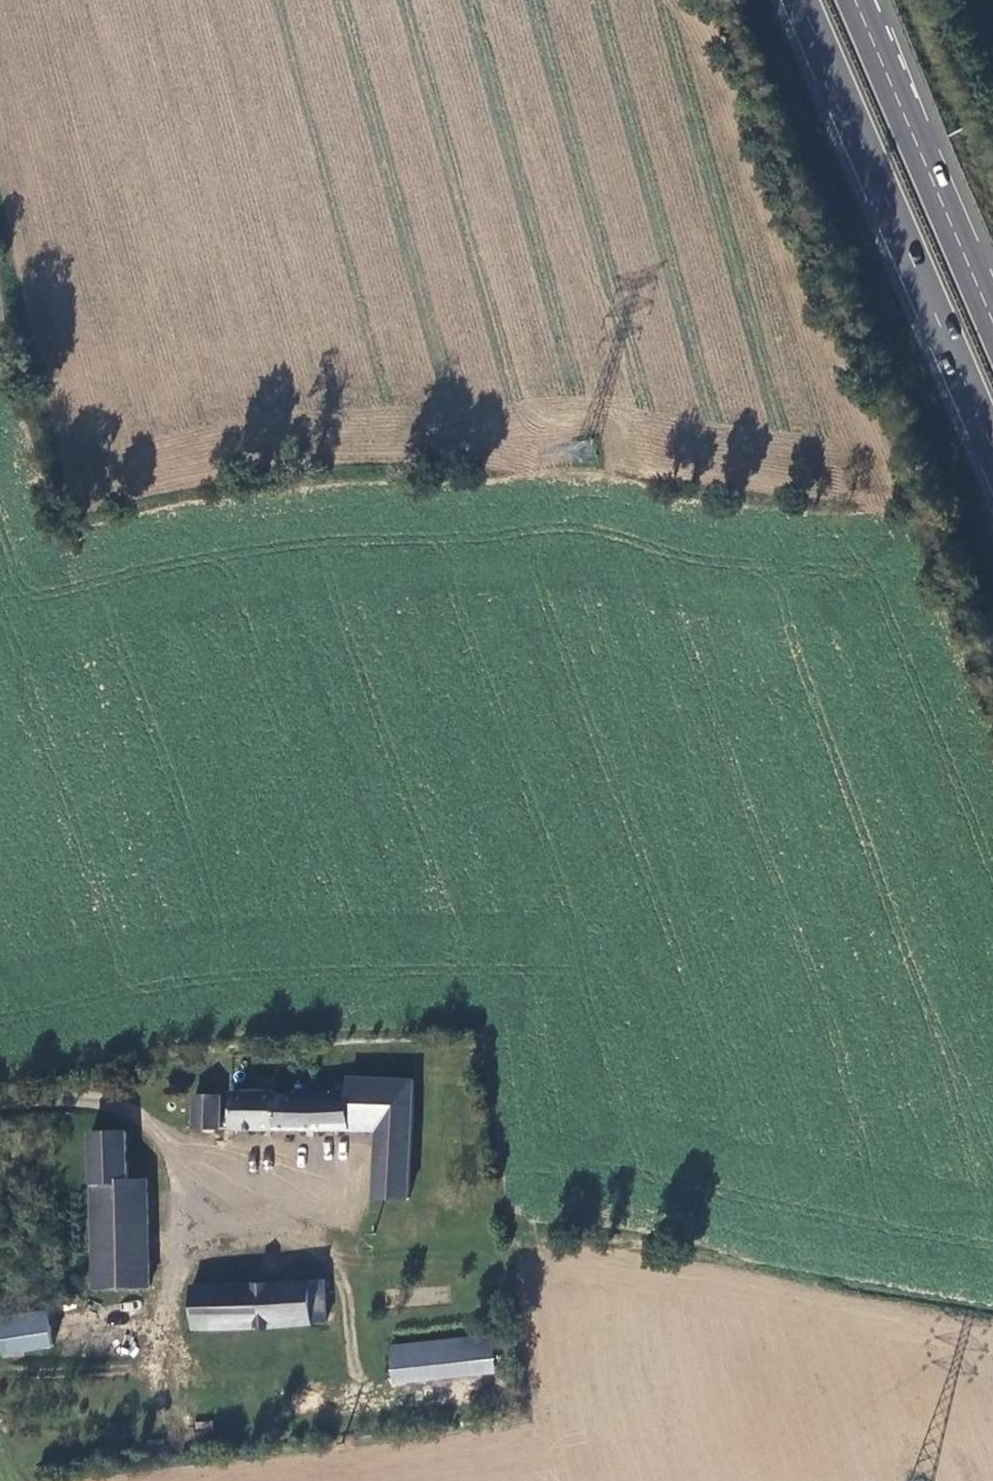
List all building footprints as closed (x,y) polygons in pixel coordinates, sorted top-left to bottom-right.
[(373,1202),(411,1204),(413,1128),(414,1084),(350,1083),(349,1097),(276,1099),(274,1095),(231,1095),(231,1132),(373,1134),(373,1202)] [(217,1133),(218,1100),(194,1100),(192,1133),(217,1133)] [(413,1128),(411,1204),(421,1205),(422,1129),(413,1128)] [(91,1134),(94,1291),(150,1290),(147,1183),(129,1183),(128,1136),(91,1134)] [(238,1287),(251,1287),(252,1266),(237,1266),(238,1287)] [(324,1286),(251,1287),(238,1287),(193,1288),(195,1332),(314,1330),(326,1329),(324,1286)] [(0,1315),(0,1356),(51,1350),(46,1309),(0,1315)] [(494,1339),(394,1348),(397,1378),(497,1370),(494,1339)]
